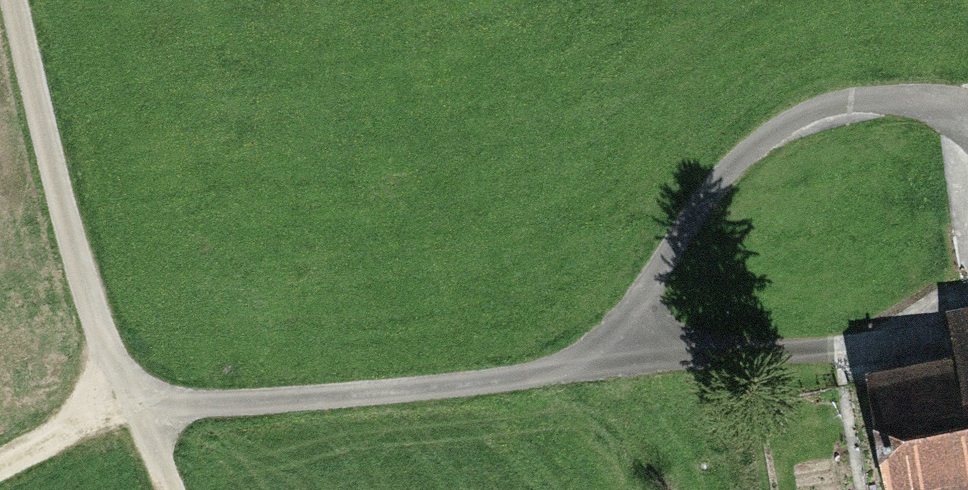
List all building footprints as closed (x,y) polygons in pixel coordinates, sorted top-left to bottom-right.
[(877,386),(896,489),(967,489),(967,369),(877,386)]
